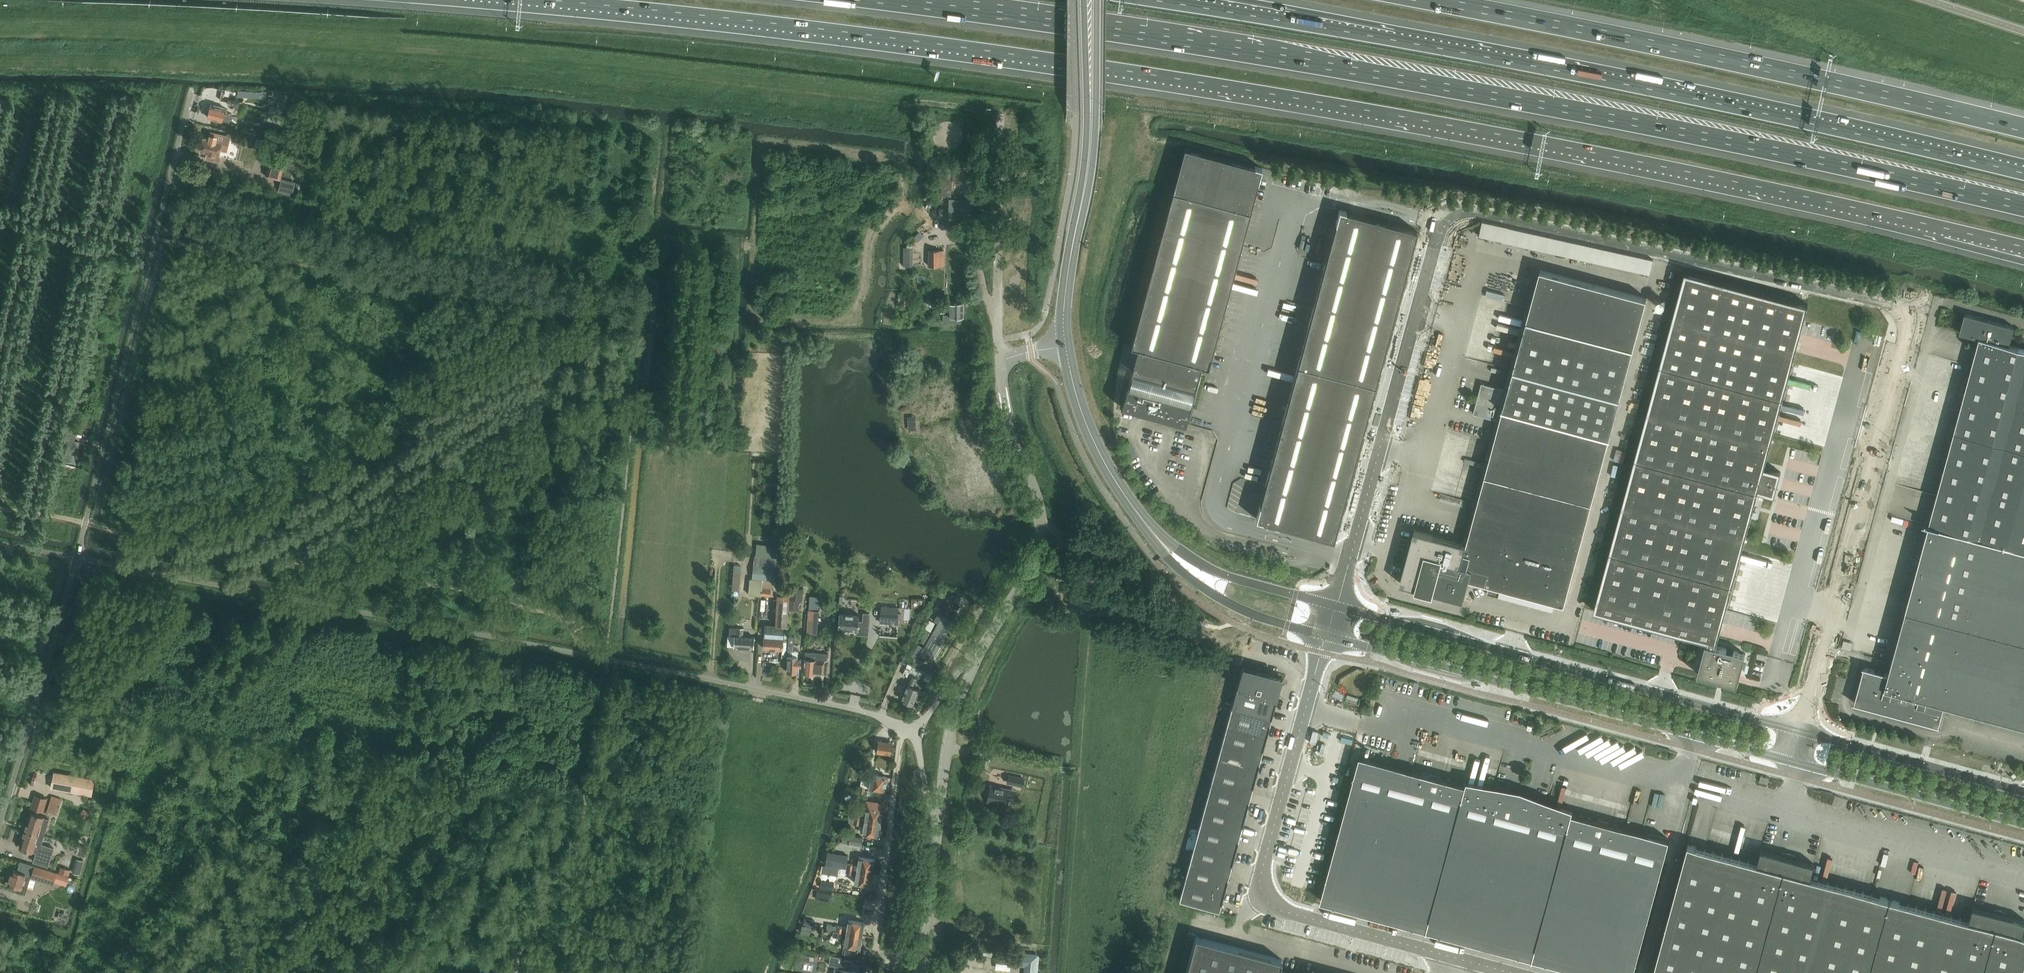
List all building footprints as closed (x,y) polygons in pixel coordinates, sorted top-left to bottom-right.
[(233,116),(224,113),(225,107),(211,104),(208,117),(222,120),(223,118),(229,120),(229,118),(233,119),(233,116)] [(228,123),(227,130),(237,132),(238,126),(228,123)] [(258,130),(242,126),(240,133),(256,137),(258,130)] [(230,137),(212,133),(210,139),(204,137),(204,139),(200,140),(198,146),(201,149),(208,151),(206,159),(218,162),(219,157),(218,154),(220,148),(227,150),(230,137)] [(1138,348),(1123,407),(1186,424),(1195,388),(1202,365),(1208,367),(1212,352),(1262,168),(1185,148),(1132,345),(1131,346),(1138,348)] [(271,161),(268,176),(283,180),(286,165),(271,161)] [(951,196),(953,167),(946,167),(945,172),(940,172),(939,186),(944,186),(943,196),(951,196)] [(280,190),(295,195),(298,182),(284,178),(280,190)] [(954,197),(954,223),(973,224),(973,197),(954,197)] [(934,200),(933,210),(946,211),(947,202),(934,200)] [(1417,231),(1340,210),(1256,519),(1334,540),(1417,232),(1417,231)] [(929,266),(944,266),(944,250),(929,250),(929,266)] [(1508,390),(1482,382),(1474,413),(1500,420),(1467,544),(1461,565),(1473,568),(1470,580),(1489,585),(1487,593),(1553,611),(1556,603),(1564,605),(1647,298),(1541,270),(1508,390)] [(1741,671),(1746,654),(1716,646),(1758,492),(1775,496),(1781,472),(1764,468),(1808,305),(1685,272),(1594,611),(1708,641),(1708,644),(1706,643),(1698,674),(1738,684),(1741,671)] [(943,315),(943,322),(960,322),(960,317),(963,317),(963,303),(946,303),(946,307),(950,307),(950,315),(943,315)] [(1982,318),(1965,314),(1960,333),(1976,338),(1982,318)] [(1998,323),(1982,318),(1976,338),(1979,338),(1993,342),(1998,323)] [(2009,347),(2009,346),(2014,327),(1998,323),(1993,342),(2009,347)] [(1979,338),(1889,674),(1883,672),(1883,671),(1882,672),(1868,668),(1858,702),(1889,710),(1890,708),(1899,711),(1897,716),(1898,716),(1899,713),(1939,724),(1944,704),(2023,726),(2023,350),(2009,346),(2009,347),(1993,342),(1979,338)] [(64,431),(62,441),(67,443),(62,462),(69,463),(70,461),(74,462),(79,442),(74,440),(75,434),(64,431)] [(1124,443),(1130,459),(1138,456),(1131,440),(1124,443)] [(1467,544),(1415,530),(1401,583),(1431,592),(1440,559),(1451,562),(1461,565),(1467,544)] [(771,595),(775,596),(776,588),(774,587),(777,558),(776,558),(777,545),(757,543),(756,556),(754,556),(752,579),(750,579),(750,588),(749,594),(771,595)] [(1451,562),(1440,559),(1431,592),(1442,595),(1451,562)] [(1461,565),(1451,562),(1442,595),(1452,597),(1461,565)] [(734,565),(733,591),(739,591),(741,566),(734,565)] [(1470,580),(1473,568),(1461,565),(1452,597),(1464,601),(1470,580)] [(803,589),(791,588),(790,608),(798,609),(799,600),(803,600),(803,589)] [(850,591),(842,591),(842,595),(840,595),(839,609),(849,609),(850,591)] [(789,596),(778,595),(776,625),(766,624),(764,649),(782,650),(782,658),(786,658),(788,628),(786,627),(789,596)] [(896,607),(880,606),(879,616),(895,617),(896,607)] [(819,610),(809,610),(807,633),(817,634),(819,610)] [(839,613),(838,628),(858,630),(857,634),(868,635),(869,613),(863,613),(863,621),(859,621),(859,615),(839,613)] [(931,661),(953,622),(943,615),(924,648),(916,645),(911,656),(915,658),(912,665),(919,668),(923,660),(918,658),(919,655),(920,655),(931,661)] [(754,637),(743,636),(744,629),(731,628),(731,636),(735,636),(734,647),(753,648),(754,637)] [(798,659),(798,656),(798,651),(794,651),(794,644),(795,636),(790,636),(787,672),(797,672),(798,666),(801,666),(802,659),(798,659)] [(804,673),(815,674),(815,673),(824,674),(825,661),(828,659),(828,653),(806,652),(804,673)] [(1278,698),(1284,677),(1244,666),(1238,687),(1278,698)] [(913,687),(917,678),(911,676),(901,699),(913,704),(919,689),(913,687)] [(1278,698),(1238,687),(1232,709),(1272,720),(1278,698)] [(1272,720),(1232,709),(1226,730),(1266,741),(1272,720)] [(1266,741),(1226,730),(1220,751),(1260,762),(1266,741)] [(893,743),(879,740),(877,752),(891,754),(893,743)] [(1260,762),(1220,751),(1214,772),(1254,783),(1260,762)] [(1422,773),(1360,756),(1321,901),(1383,918),(1422,773)] [(95,779),(55,772),(52,789),(92,796),(95,779)] [(1254,783),(1214,772),(1209,794),(1248,805),(1254,783)] [(1484,789),(1422,773),(1383,918),(1445,934),(1484,789)] [(870,782),(862,781),(860,792),(864,793),(865,787),(886,790),(886,785),(888,784),(889,781),(887,779),(887,777),(871,775),(870,782)] [(1761,775),(1759,782),(1768,784),(1770,778),(1761,775)] [(1024,779),(1009,776),(1007,782),(1022,786),(1024,779)] [(1009,796),(1011,789),(1007,788),(1006,790),(991,786),(989,794),(987,793),(986,798),(988,798),(988,800),(996,802),(996,803),(1003,805),(1005,795),(1009,796)] [(1546,806),(1484,789),(1445,934),(1507,951),(1546,806)] [(1248,805),(1209,794),(1203,815),(1243,826),(1248,805)] [(32,808),(41,810),(44,799),(36,796),(32,808)] [(61,800),(51,797),(46,813),(56,816),(61,800)] [(1673,808),(1681,810),(1684,800),(1676,798),(1673,808)] [(882,813),(884,802),(868,800),(866,816),(853,814),(851,818),(851,819),(881,823),(882,818),(884,817),(884,814),(882,813)] [(1608,823),(1546,806),(1507,951),(1569,968),(1608,823)] [(50,819),(30,813),(25,830),(45,836),(50,819)] [(1243,826),(1203,815),(1197,836),(1237,847),(1243,826)] [(881,823),(851,819),(850,825),(864,827),(863,835),(879,837),(879,835),(882,833),(882,830),(880,829),(881,823)] [(1608,823),(1569,968),(1589,972),(1634,972),(1670,839),(1608,823)] [(45,836),(25,830),(19,847),(36,853),(33,862),(48,867),(54,848),(42,844),(45,836)] [(863,838),(851,836),(850,844),(861,846),(863,838)] [(1237,847),(1197,836),(1191,857),(1231,868),(1237,847)] [(1785,856),(1785,853),(1783,852),(1783,855),(1762,849),(1758,863),(1688,844),(1654,972),(1757,972),(1788,857),(1785,856)] [(828,851),(825,864),(846,868),(848,855),(828,851)] [(1890,898),(1890,899),(1812,878),(1815,864),(1794,858),(1795,855),(1793,855),(1792,858),(1788,857),(1757,972),(1871,972),(1891,898),(1890,898)] [(876,862),(875,861),(875,860),(859,857),(858,865),(849,863),(848,868),(873,873),(874,868),(876,866),(876,862)] [(1231,868),(1191,857),(1185,878),(1225,889),(1231,868)] [(34,878),(53,884),(57,873),(21,862),(18,872),(13,870),(8,885),(26,891),(25,894),(28,896),(34,878)] [(835,867),(823,865),(822,871),(834,874),(835,867)] [(873,873),(848,868),(847,874),(857,875),(855,883),(870,885),(871,884),(873,882),(873,880),(872,878),(873,873)] [(1225,889),(1185,878),(1179,900),(1219,911),(1225,889)] [(820,883),(820,888),(818,888),(818,893),(820,893),(830,893),(830,883),(820,883)] [(1996,913),(1997,910),(1995,909),(1994,912),(1973,906),(1969,920),(1891,899),(1892,898),(1891,898),(1871,972),(1984,972),(2000,914),(1996,913)] [(2023,935),(2023,931),(2023,920),(2006,915),(2007,912),(2004,912),(2004,915),(2000,914),(1984,972),(2023,972),(2023,935)] [(865,927),(864,925),(864,923),(848,920),(847,927),(831,924),(830,930),(862,936),(863,930),(865,929),(865,927)] [(812,928),(802,926),(801,932),(810,934),(812,928)] [(862,936),(830,930),(834,931),(833,936),(845,938),(843,953),(856,955),(857,948),(860,949),(860,947),(862,947),(862,943),(861,942),(862,936)] [(1282,959),(1196,936),(1186,972),(1278,972),(1279,970),(1282,959)] [(1012,964),(1013,955),(997,953),(996,963),(1012,964)] [(856,972),(855,971),(851,971),(852,963),(842,961),(843,957),(831,955),(829,965),(837,966),(835,972),(856,972)]
